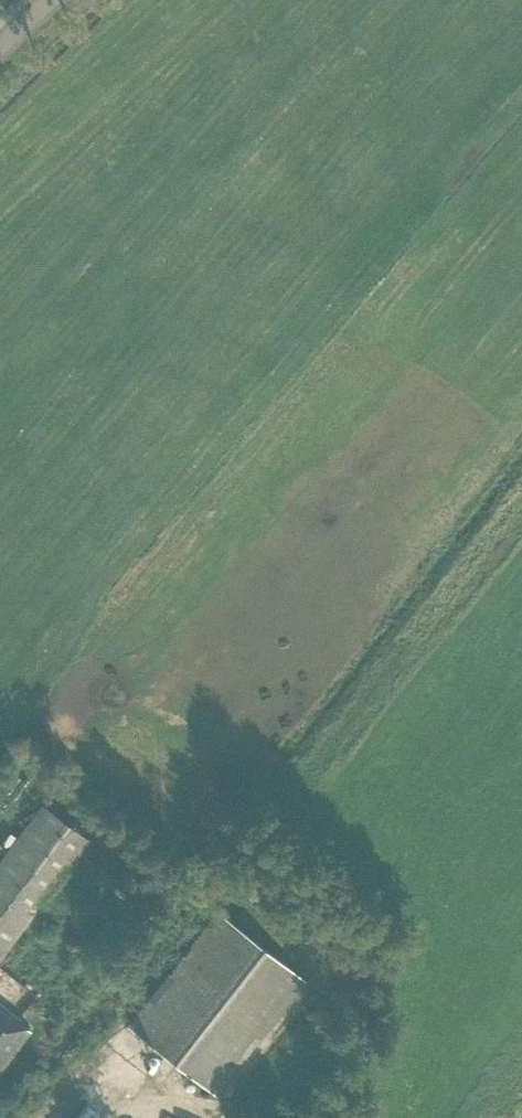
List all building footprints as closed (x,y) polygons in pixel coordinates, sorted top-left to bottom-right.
[(87,838),(43,805),(0,862),(0,954),(87,838)] [(116,878),(127,876),(121,853),(110,856),(116,878)] [(213,1092),(302,976),(215,909),(126,1025),(213,1092)] [(30,1028),(16,1018),(18,1015),(0,1001),(0,1068),(30,1028)]
